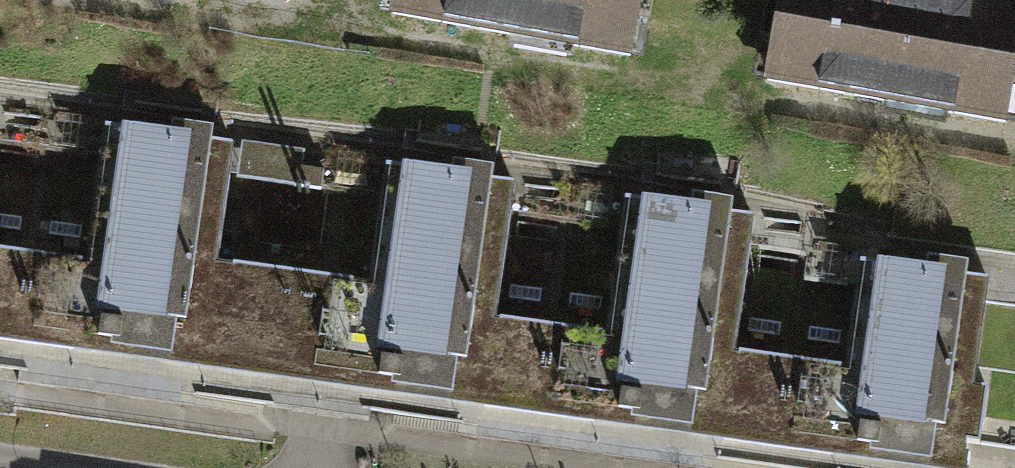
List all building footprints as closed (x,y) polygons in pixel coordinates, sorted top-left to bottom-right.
[(383,14),(620,55),(629,0),(385,0),(383,14)] [(970,0),(772,0),(758,78),(994,121),(1014,8),(970,0)] [(170,134),(108,125),(88,263),(40,256),(27,350),(286,384),(302,273),(220,261),(236,142),(214,139),(216,128),(171,122),(170,134)] [(304,150),(243,142),(238,178),(321,189),(323,172),(302,169),(304,150)] [(453,174),(390,165),(373,284),(302,273),(286,384),(343,392),(555,423),(569,328),(497,318),(517,182),(495,179),(497,168),(455,162),(453,174)] [(691,204),(631,195),(612,334),(569,328),(555,423),(797,458),(811,360),(740,350),(760,214),(735,210),(736,199),(693,193),(691,204)] [(27,350),(40,256),(0,251),(0,346),(27,350)] [(866,262),(851,366),(811,360),(797,458),(870,467),(973,467),(975,448),(986,449),(995,386),(982,384),(997,277),(972,274),(974,262),(930,256),(928,271),(866,262)]
